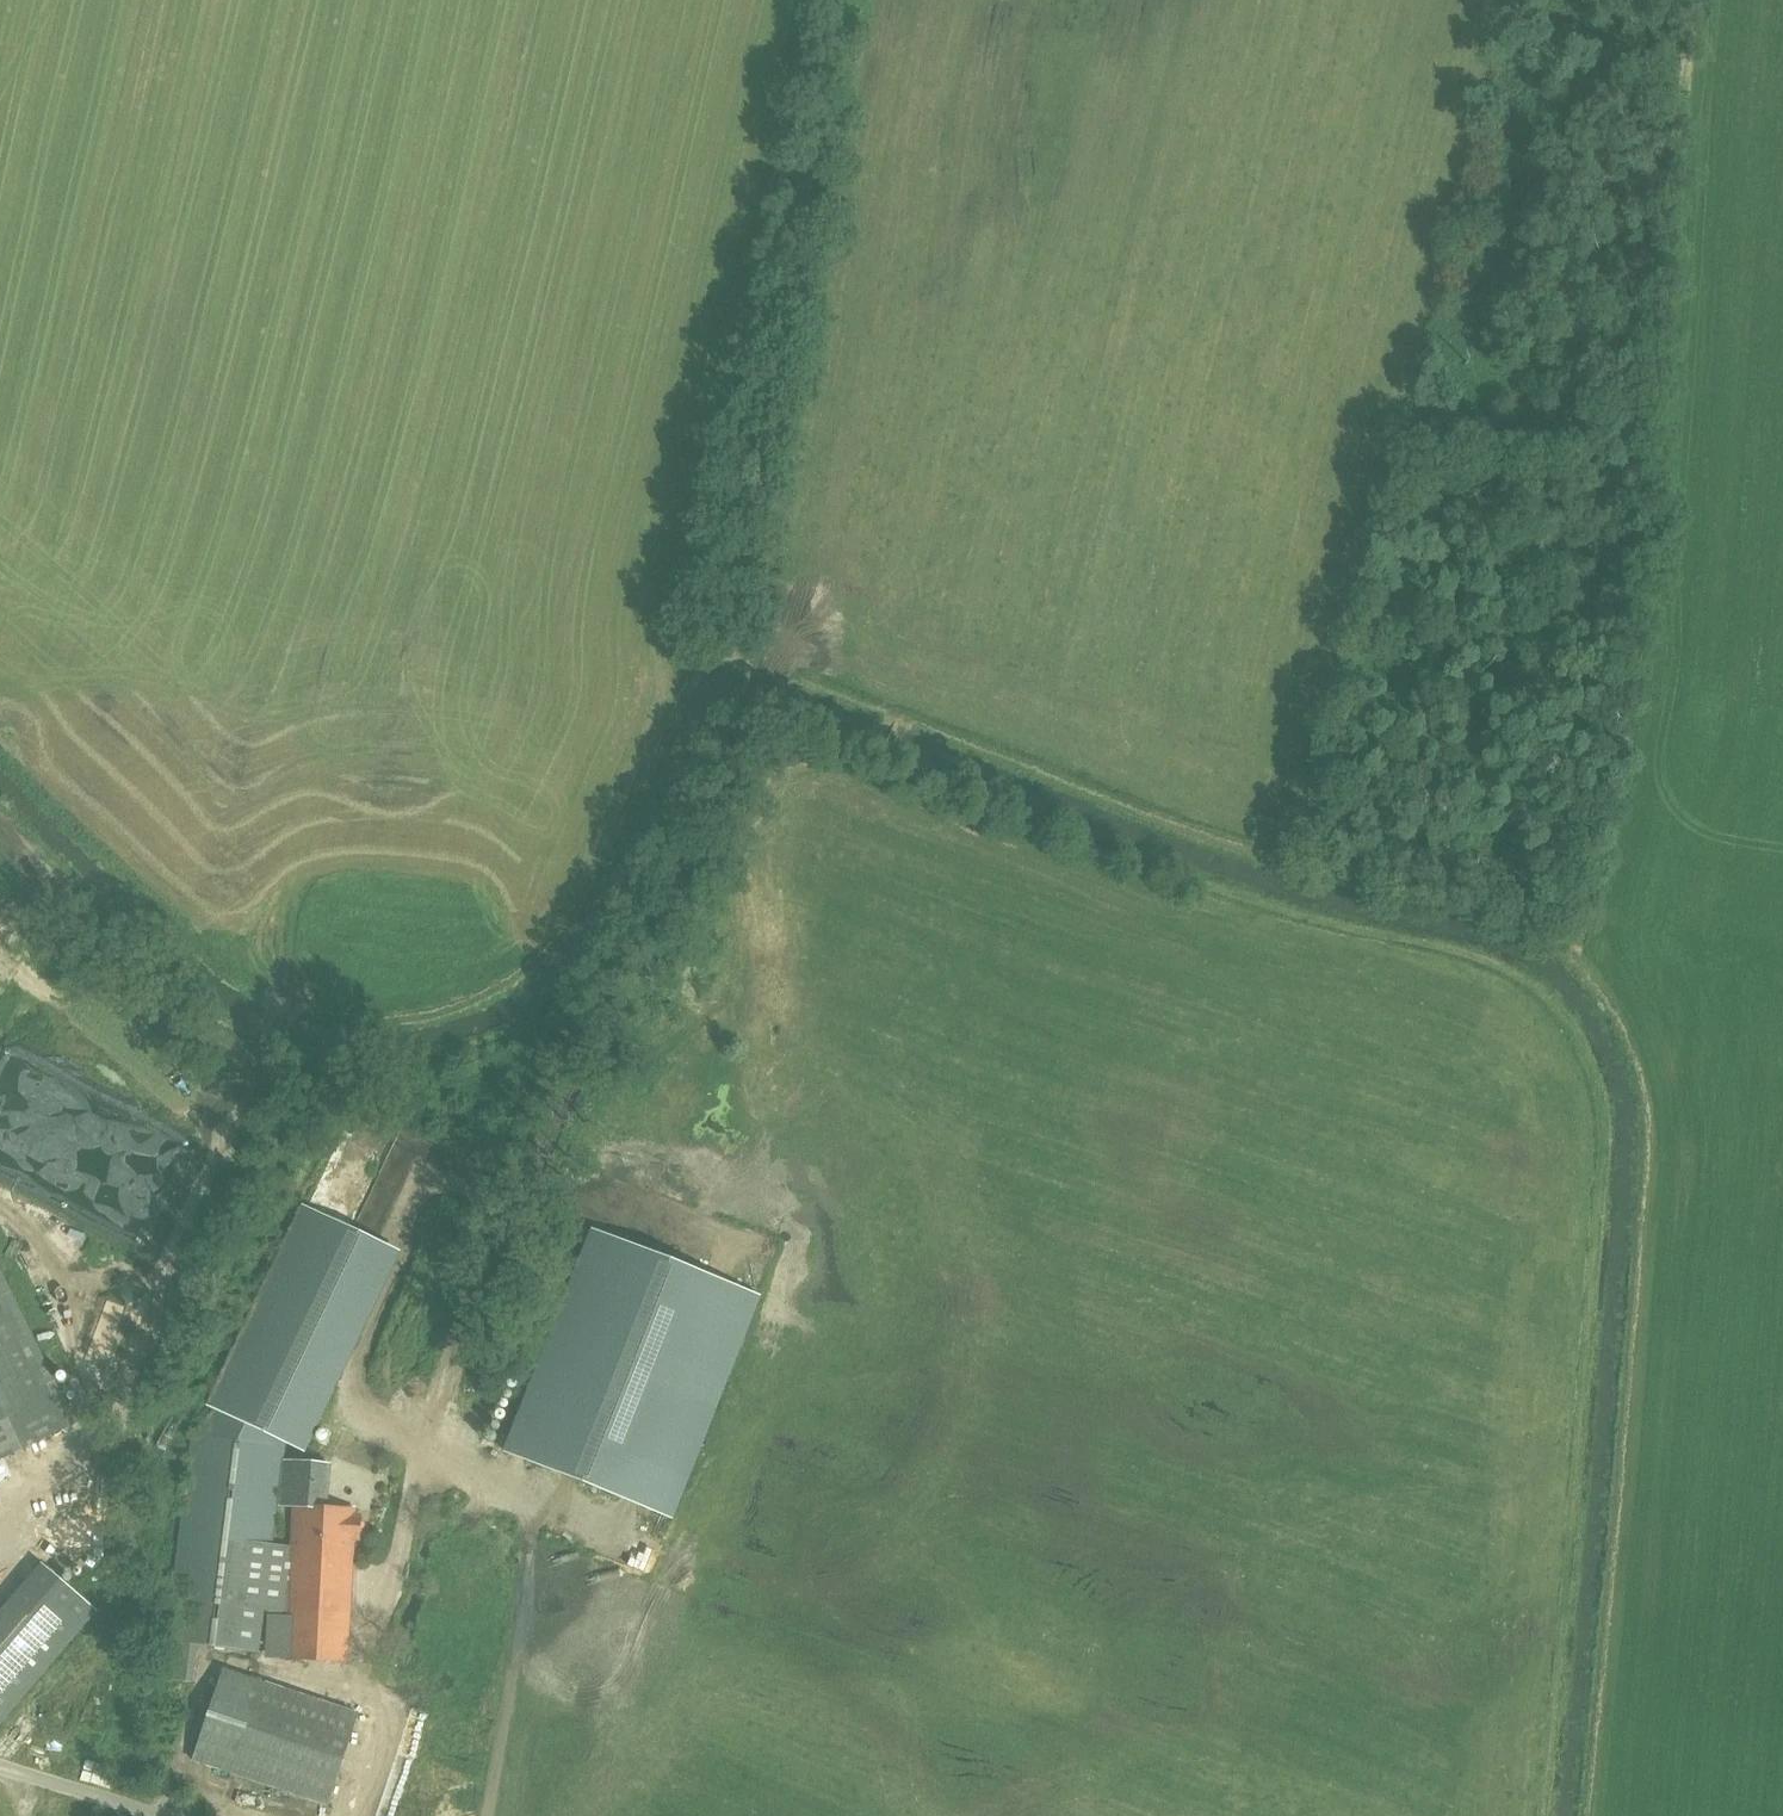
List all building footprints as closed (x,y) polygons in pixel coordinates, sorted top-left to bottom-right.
[(173,1593),(162,1678),(190,1682),(195,1644),(257,1652),(262,1612),(288,1613),(288,1617),(269,1616),(267,1648),(287,1649),(286,1660),(347,1662),(354,1538),(359,1539),(361,1515),(355,1515),(356,1509),(326,1508),(329,1464),(284,1460),(280,1505),(294,1506),(291,1548),(270,1546),(283,1446),(285,1442),(305,1451),(400,1250),(301,1204),(207,1405),(214,1408),(201,1436),(193,1435),(173,1593)] [(595,1231),(507,1452),(589,1484),(668,1516),(756,1294),(595,1231)] [(561,1280),(528,1266),(492,1348),(526,1363),(561,1280)] [(0,1271),(0,1460),(74,1424),(0,1271)] [(41,1565),(0,1613),(0,1723),(96,1612),(41,1565)] [(360,1711),(222,1669),(194,1760),(331,1803),(360,1711)] [(7,1742),(21,1758),(67,1715),(52,1699),(7,1742)]
